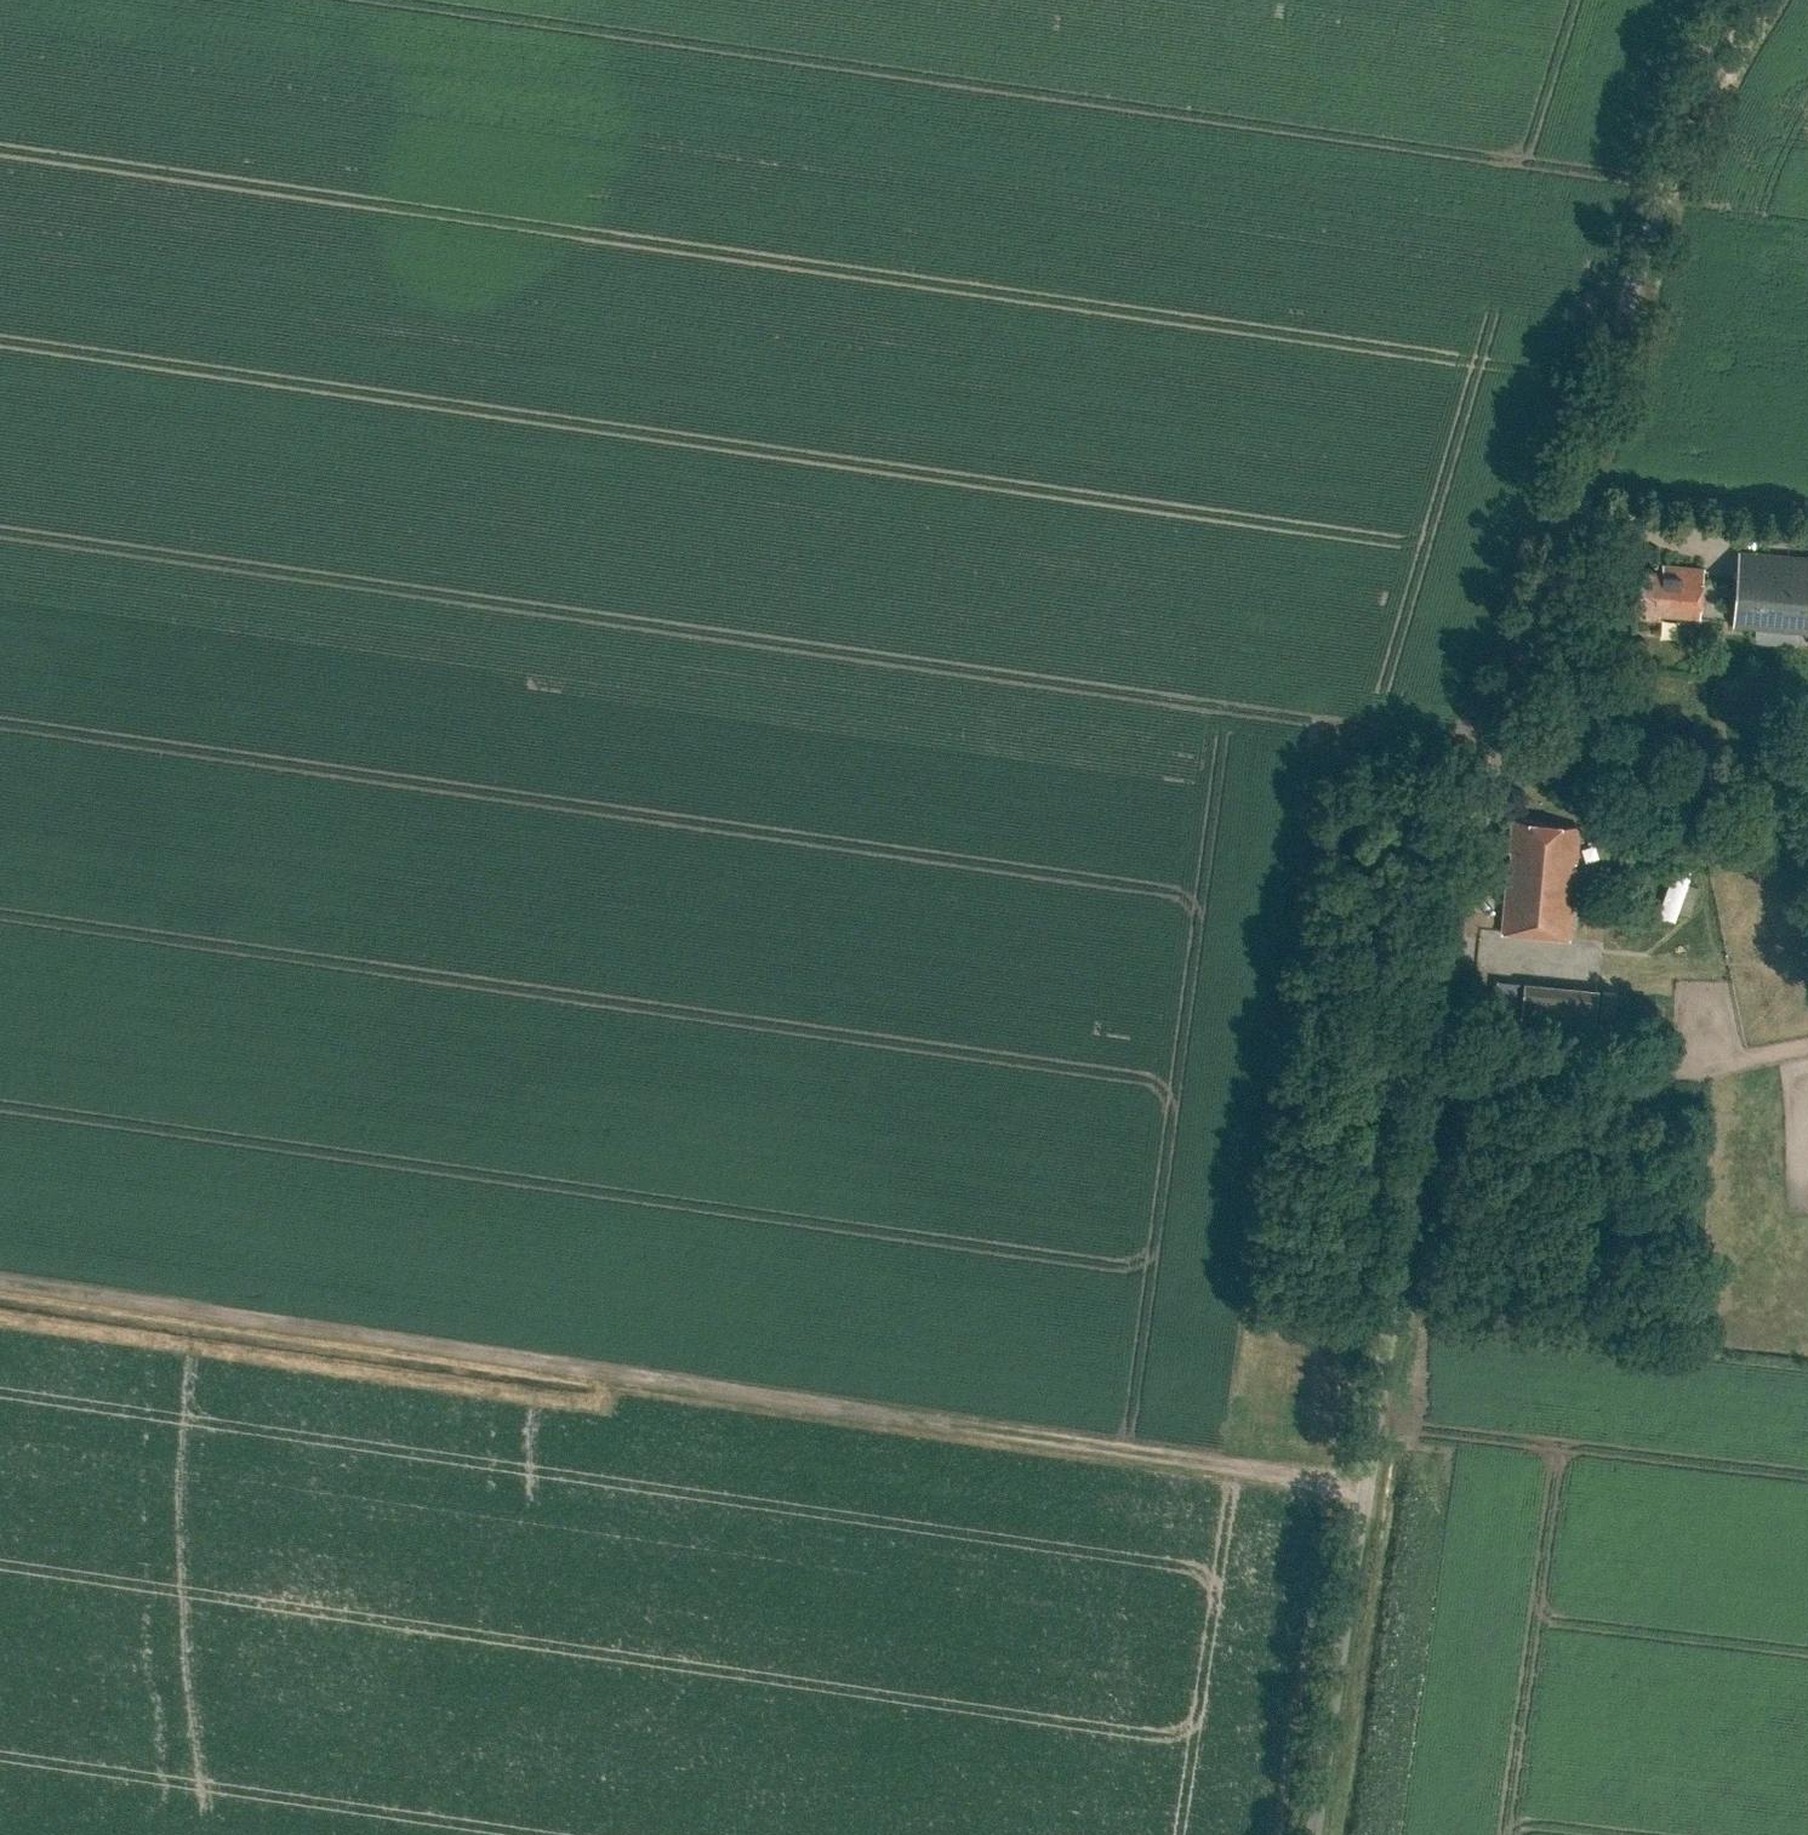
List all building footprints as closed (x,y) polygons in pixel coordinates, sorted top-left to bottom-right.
[(1735,623),(1807,628),(1807,552),(1740,547),(1735,623)] [(1635,568),(1631,616),(1659,619),(1659,612),(1699,616),(1704,567),(1662,564),(1662,571),(1635,568)] [(1644,657),(1645,639),(1629,638),(1627,655),(1644,657)] [(1513,818),(1503,929),(1569,936),(1579,824),(1513,818)] [(1676,862),(1658,914),(1675,920),(1678,909),(1689,913),(1699,886),(1688,883),(1693,868),(1676,862)] [(1520,979),(1516,1013),(1614,1023),(1617,990),(1520,979)]
